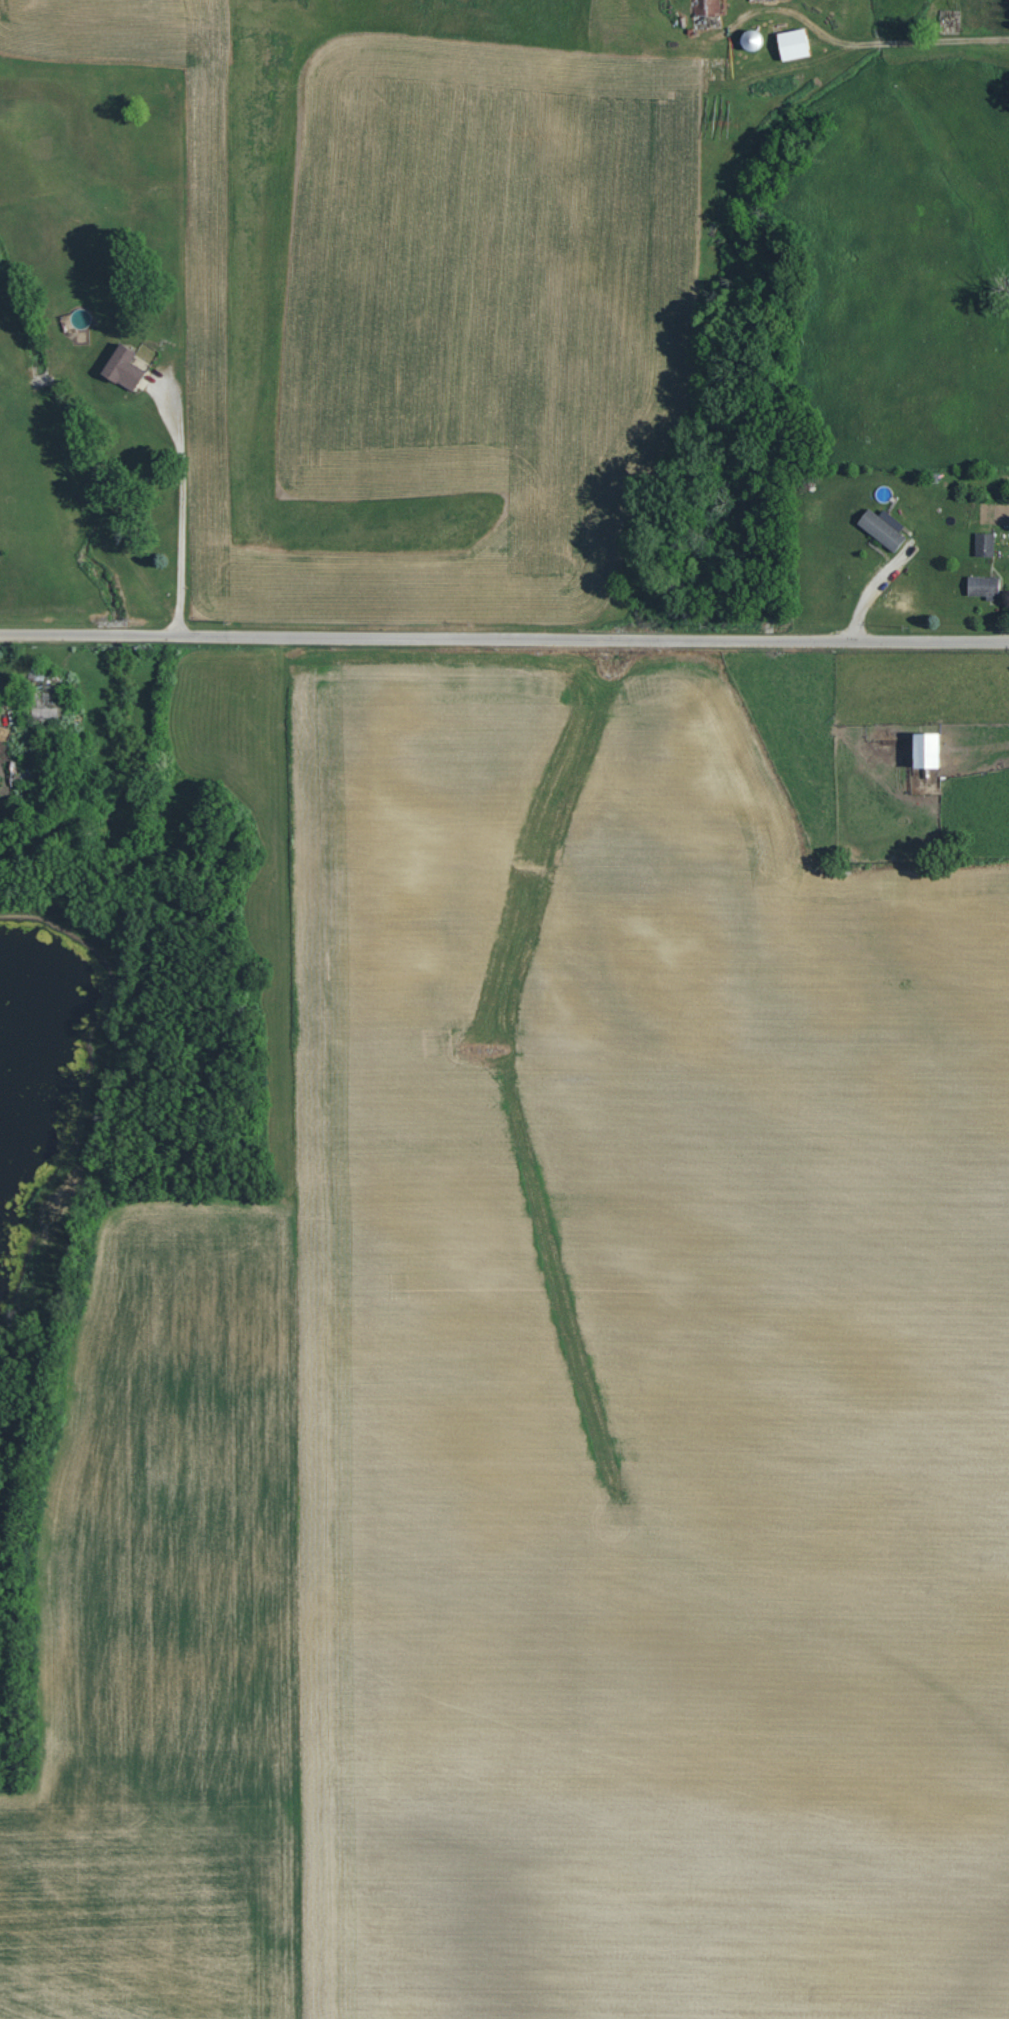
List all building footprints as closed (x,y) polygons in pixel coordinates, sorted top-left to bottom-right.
[(719,14),(718,0),(691,0),(692,16),(719,14)] [(776,32),(779,60),(807,56),(804,28),(776,32)] [(757,30),(739,31),(741,50),(759,49),(757,30)] [(144,371),(129,363),(135,352),(117,342),(99,374),(132,392),(144,371)] [(898,532),(903,526),(882,510),(877,516),(867,508),(855,523),(893,553),(905,538),(898,532)] [(993,534),(975,533),(974,555),(993,556),(993,534)] [(966,596),(998,597),(998,577),(966,576),(966,596)] [(58,719),(58,708),(31,709),(31,720),(58,719)] [(911,769),(938,769),(937,734),(911,734),(911,769)]
